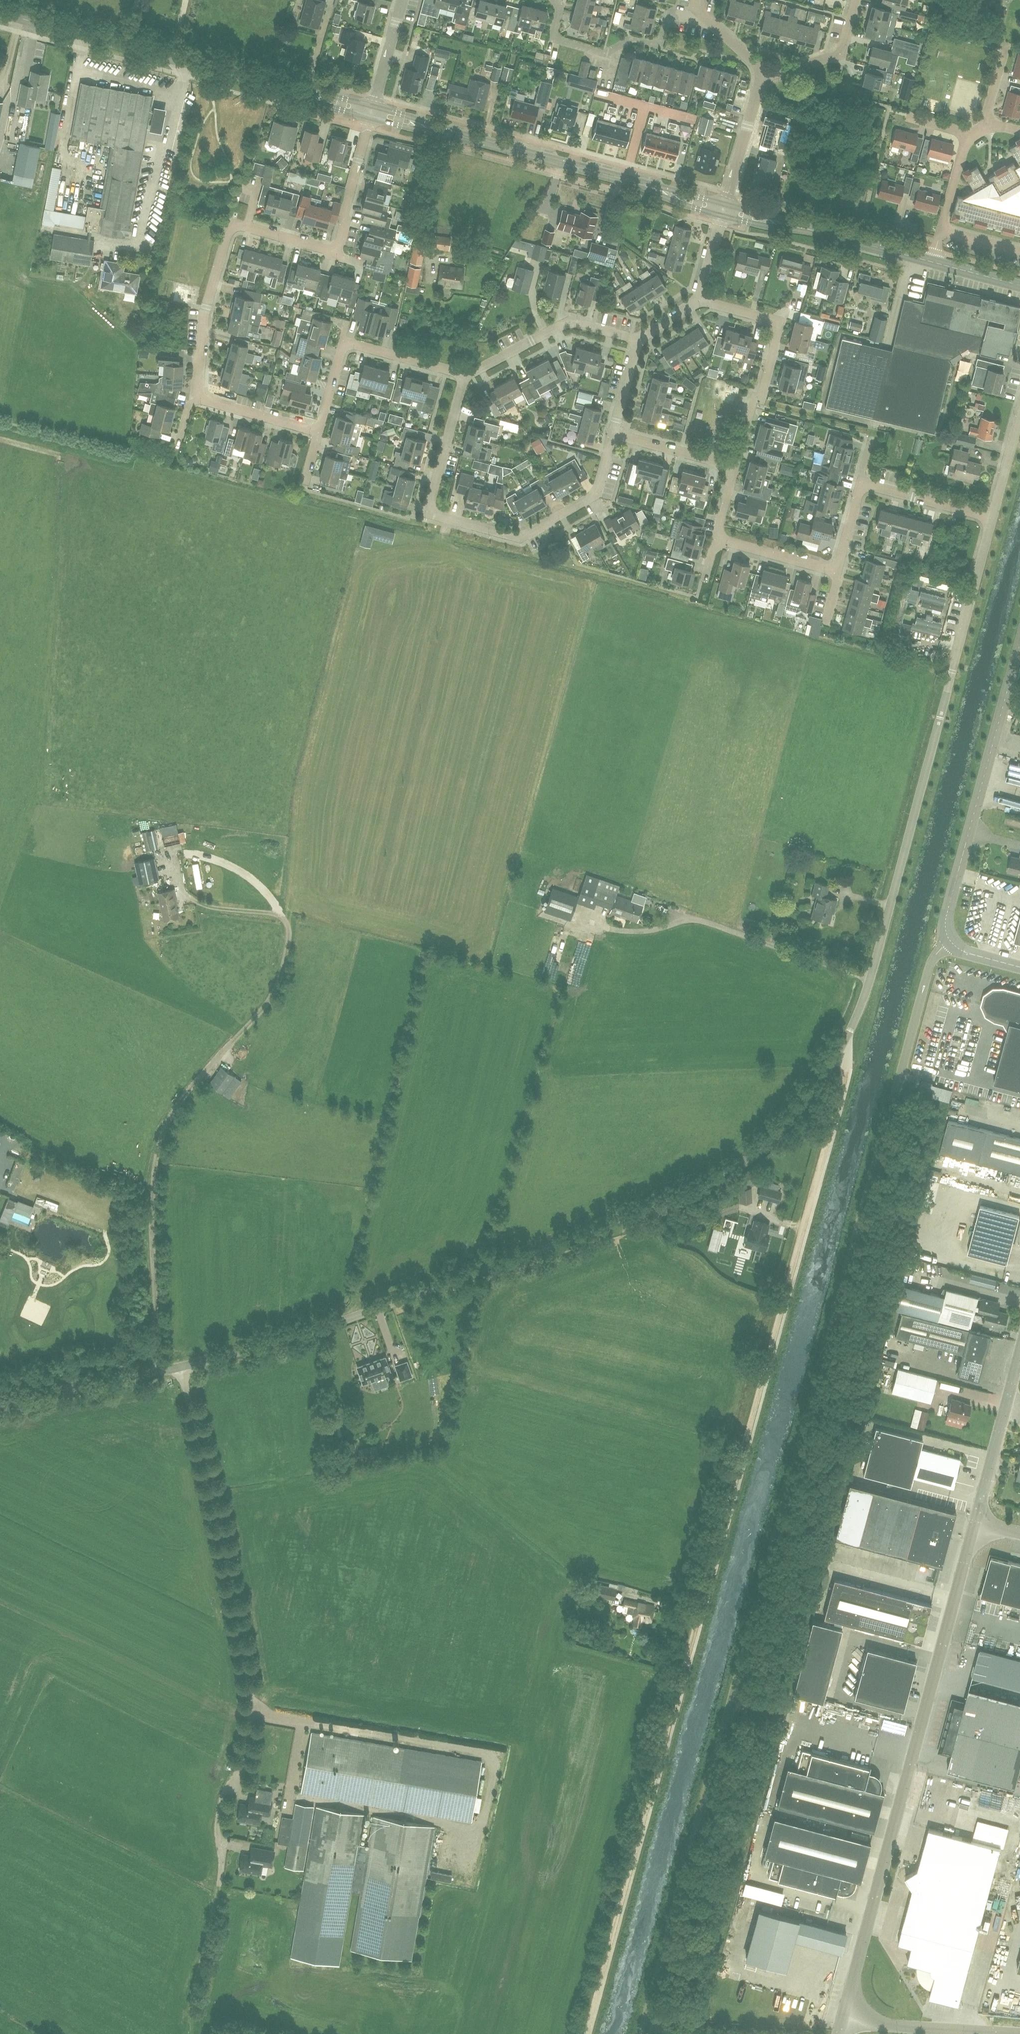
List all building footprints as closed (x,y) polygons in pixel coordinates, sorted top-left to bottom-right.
[(326,1),(322,0),(307,0),(300,22),(318,27),(326,1)] [(359,2),(355,17),(370,21),(374,5),(365,3),(366,0),(352,0),(359,2)] [(434,2),(426,0),(423,0),(420,13),(437,17),(440,6),(447,8),(449,0),(435,0),(434,2)] [(447,8),(454,10),(453,14),(456,15),(454,22),(465,25),(466,22),(469,13),(461,11),(464,0),(449,0),(447,8)] [(471,5),(469,13),(466,22),(465,25),(473,26),(475,17),(483,19),(481,28),(486,29),(487,28),(486,28),(488,20),(493,3),(481,0),(479,0),(477,7),(471,5)] [(744,3),(735,1),(735,0),(730,0),(731,0),(726,18),(739,22),(744,3)] [(888,5),(905,9),(907,0),(889,0),(888,5)] [(577,1),(574,12),(590,17),(590,15),(592,9),(600,11),(601,5),(594,3),(593,5),(577,1)] [(753,6),(744,3),(739,22),(752,25),(757,7),(758,7),(760,3),(754,2),(753,6)] [(493,3),(488,20),(486,28),(487,28),(491,29),(493,22),(501,24),(499,31),(501,31),(500,34),(505,35),(506,32),(510,16),(504,14),(506,7),(493,3)] [(633,16),(653,21),(656,10),(636,4),(634,13),(628,11),(627,16),(632,17),(633,16)] [(510,16),(506,32),(505,35),(505,37),(509,37),(510,31),(521,34),(522,31),(528,32),(534,8),(522,5),(518,18),(510,16)] [(794,16),(796,7),(787,5),(784,14),(794,16)] [(869,20),(887,25),(889,18),(896,20),(897,14),(891,12),(891,11),(872,6),(869,20)] [(546,11),(534,8),(528,32),(534,34),(534,37),(539,38),(546,11)] [(1007,10),(999,8),(997,16),(1005,17),(1007,10)] [(918,14),(901,10),(899,18),(916,22),(918,14)] [(774,37),(779,18),(770,16),(771,12),(765,11),(764,16),(765,16),(761,33),(774,37)] [(809,11),(807,18),(824,23),(826,15),(809,11)] [(590,17),(574,12),(570,24),(587,29),(589,20),(597,22),(598,17),(590,15),(590,17)] [(968,16),(957,13),(955,21),(957,21),(955,27),(963,29),(964,23),(966,23),(968,16)] [(633,16),(632,17),(631,24),(625,23),(623,28),(630,29),(630,28),(650,33),(653,21),(633,16)] [(788,21),(779,18),(774,37),(787,40),(793,17),(789,16),(788,21)] [(797,18),(793,17),(787,40),(800,44),(805,25),(796,23),(797,18)] [(887,25),(869,20),(865,33),(884,38),(890,40),(892,33),(885,32),(887,25)] [(841,45),(847,26),(838,23),(832,41),(841,45)] [(339,33),(341,26),(332,24),(330,31),(339,33)] [(814,28),(805,25),(800,44),(813,47),(818,29),(819,30),(820,25),(815,24),(814,28)] [(365,52),(361,51),(364,42),(353,39),(355,33),(343,29),(339,41),(348,44),(344,57),(359,61),(360,58),(364,59),(365,58),(366,54),(365,52)] [(892,45),(910,50),(912,45),(909,44),(910,42),(894,37),(892,45)] [(419,50),(421,41),(413,39),(410,48),(419,50)] [(910,50),(892,45),(892,46),(895,46),(893,52),(909,57),(910,50)] [(872,46),(872,48),(869,47),(868,54),(870,54),(868,60),(888,66),(892,51),(872,46)] [(436,48),(434,55),(448,59),(450,51),(436,48)] [(536,51),(534,58),(542,60),(540,64),(541,65),(547,66),(547,65),(550,55),(543,53),(536,51)] [(415,55),(414,62),(411,70),(405,68),(400,87),(416,91),(420,77),(423,78),(428,58),(415,55)] [(631,67),(633,60),(621,57),(619,64),(631,67)] [(633,57),(633,60),(631,67),(629,73),(628,77),(640,80),(646,61),(633,57)] [(586,76),(589,62),(582,61),(579,74),(586,76)] [(658,64),(646,61),(640,80),(653,83),(658,64)] [(619,64),(618,70),(629,73),(631,67),(619,64)] [(670,67),(658,64),(653,83),(665,87),(670,67)] [(700,65),(697,75),(694,84),(707,87),(712,68),(700,65)] [(490,80),(498,82),(501,68),(494,66),(490,80)] [(504,66),(500,83),(510,85),(514,69),(504,66)] [(682,71),(670,67),(665,87),(677,90),(682,71)] [(724,71),(712,68),(707,87),(719,91),(724,71)] [(893,73),(876,68),(874,74),(865,72),(862,85),(880,89),(882,82),(890,84),(893,73)] [(431,70),(429,76),(437,78),(439,72),(431,70)] [(618,70),(616,76),(628,79),(628,77),(629,73),(618,70)] [(36,96),(45,98),(50,74),(32,71),(28,89),(21,87),(18,103),(34,106),(36,96)] [(682,71),(677,90),(689,93),(692,83),(694,84),(697,75),(682,71)] [(724,71),(719,91),(731,94),(737,75),(724,71)] [(616,76),(614,82),(626,85),(628,79),(616,76)] [(597,81),(582,77),(579,87),(595,91),(596,87),(597,81)] [(904,98),(909,99),(914,80),(909,78),(904,98)] [(470,79),(466,92),(463,104),(483,109),(490,84),(470,79)] [(626,85),(614,82),(613,88),(624,92),(626,85)] [(466,92),(460,91),(462,87),(449,83),(446,92),(450,93),(447,103),(463,107),(463,104),(466,92)] [(73,137),(96,142),(112,145),(101,203),(101,207),(89,205),(85,229),(91,230),(90,239),(91,230),(97,232),(99,232),(98,232),(127,238),(127,237),(131,238),(133,222),(130,222),(143,150),(152,98),(83,86),(76,119),(73,137)] [(536,99),(535,105),(514,100),(510,117),(533,123),(537,111),(544,113),(545,111),(547,102),(551,88),(544,86),(539,100),(536,99)] [(1019,94),(1009,91),(1003,113),(1018,117),(1019,110),(1019,89),(1019,94)] [(682,100),(680,108),(686,110),(688,102),(682,100)] [(554,112),(554,113),(553,113),(551,118),(552,119),(552,120),(553,121),(551,127),(563,130),(565,123),(572,125),(573,124),(574,124),(575,119),(574,118),(577,107),(570,105),(570,107),(561,104),(557,103),(555,112),(554,112)] [(160,107),(154,106),(150,130),(156,131),(162,132),(167,108),(160,107)] [(785,130),(787,120),(766,114),(763,124),(766,125),(761,144),(772,147),(777,128),(784,129),(785,130)] [(710,135),(714,119),(702,116),(698,132),(710,135)] [(609,122),(597,119),(592,138),(604,141),(609,122)] [(269,142),(269,144),(270,147),(275,148),(277,147),(278,144),(281,145),(280,147),(290,150),(296,127),(274,121),(269,142)] [(609,122),(604,141),(615,144),(620,125),(609,122)] [(626,147),(631,128),(620,125),(615,144),(626,147)] [(49,128),(47,138),(56,140),(58,129),(49,128)] [(896,129),(892,145),(913,150),(910,160),(917,162),(921,147),(915,145),(917,135),(896,129)] [(318,133),(305,130),(300,148),(307,150),(305,158),(318,161),(321,148),(314,146),(318,133)] [(653,155),(658,135),(647,132),(641,152),(653,155)] [(669,138),(658,135),(653,155),(664,158),(669,138)] [(343,152),(346,141),(332,137),(327,155),(334,157),(332,164),(346,168),(350,154),(343,152)] [(681,141),(669,138),(664,158),(675,161),(681,141)] [(949,160),(953,145),(932,139),(929,149),(923,147),(919,160),(926,162),(928,154),(949,160)] [(952,216),(1019,234),(1019,141),(1009,147),(1019,165),(1016,167),(1013,162),(988,177),(991,182),(987,184),(977,166),(964,174),(974,191),(963,197),(958,196),(952,216)] [(14,173),(34,177),(40,148),(20,144),(14,173)] [(393,174),(396,165),(406,167),(410,153),(415,154),(417,148),(405,145),(404,151),(393,148),(392,155),(378,151),(374,166),(375,169),(379,170),(381,169),(386,170),(385,172),(393,174)] [(714,173),(720,153),(700,148),(694,168),(714,173)] [(287,163),(282,157),(275,163),(281,169),(287,163)] [(776,162),(760,157),(752,184),(768,188),(776,162)] [(252,174),(263,177),(267,166),(255,162),(252,174)] [(53,165),(49,207),(57,208),(62,166),(53,165)] [(287,179),(305,184),(307,177),(289,172),(287,179)] [(882,181),(878,196),(900,202),(902,192),(908,193),(912,178),(906,176),(903,186),(882,181)] [(365,199),(382,204),(386,188),(391,189),(392,183),(378,179),(375,190),(368,188),(365,199)] [(920,183),(914,181),(910,194),(916,196),(914,205),(936,211),(940,196),(918,190),(920,183)] [(283,190),(275,188),(263,184),(260,196),(268,198),(265,211),(276,214),(283,190)] [(283,190),(276,214),(287,217),(290,204),(296,206),(299,195),(283,190)] [(302,192),(298,208),(296,216),(302,218),(302,221),(314,224),(319,206),(311,204),(313,198),(311,197),(312,194),(302,192)] [(382,204),(365,199),(362,210),(374,214),(373,219),(384,223),(383,226),(389,227),(392,218),(386,216),(389,206),(382,204)] [(319,206),(314,224),(327,228),(330,217),(336,218),(341,204),(329,201),(327,209),(319,206)] [(56,221),(84,226),(86,213),(47,207),(43,228),(55,230),(56,221)] [(580,218),(576,232),(590,237),(596,217),(594,216),(595,214),(585,211),(584,213),(582,213),(580,218)] [(580,218),(572,216),(573,215),(563,212),(558,227),(568,230),(576,232),(580,218)] [(397,230),(408,233),(409,230),(407,227),(398,224),(397,230)] [(673,236),(689,240),(691,230),(675,226),(673,236)] [(390,252),(393,240),(395,232),(380,228),(378,236),(366,233),(363,244),(390,251),(390,252)] [(552,245),(555,232),(544,229),(541,242),(552,245)] [(90,239),(89,239),(55,233),(50,257),(90,264),(95,240),(90,239)] [(436,235),(434,248),(449,250),(451,237),(436,235)] [(689,240),(673,236),(670,246),(686,250),(689,240)] [(607,248),(591,243),(588,255),(604,260),(607,248)] [(390,251),(363,244),(359,255),(372,258),(371,262),(375,263),(373,271),(388,274),(391,263),(387,262),(390,251)] [(414,244),(404,290),(418,293),(420,287),(417,286),(425,246),(414,244)] [(547,247),(535,244),(532,257),(543,260),(547,247)] [(686,250),(670,246),(667,256),(683,261),(686,250)] [(250,281),(258,253),(245,249),(240,268),(248,270),(246,280),(250,281)] [(657,254),(649,251),(647,259),(655,261),(657,254)] [(767,271),(770,259),(754,255),(740,252),(736,267),(748,270),(748,272),(756,274),(758,268),(767,271)] [(258,253),(250,281),(254,282),(257,272),(265,274),(270,256),(258,253)] [(578,256),(572,254),(568,272),(573,274),(578,256)] [(282,260),(270,256),(265,274),(273,277),(270,287),(275,288),(277,281),(282,283),(287,265),(281,264),(282,260)] [(683,261),(667,256),(665,267),(680,271),(683,261)] [(781,256),(777,271),(792,275),(792,277),(799,278),(795,292),(803,294),(807,280),(810,267),(803,265),(803,262),(781,256)] [(123,265),(106,262),(102,286),(135,292),(138,275),(127,273),(127,275),(121,274),(123,265)] [(304,284),(309,267),(297,264),(294,276),(288,274),(284,288),(291,289),(293,281),(304,284)] [(437,285),(461,289),(464,269),(441,265),(437,285)] [(309,267),(304,284),(302,289),(313,292),(312,295),(319,297),(323,284),(316,282),(320,270),(309,267)] [(533,271),(518,267),(515,278),(510,277),(508,278),(507,284),(508,286),(513,287),(513,288),(527,292),(533,271)] [(822,267),(821,272),(817,271),(813,287),(817,288),(816,289),(829,293),(828,299),(842,303),(847,283),(836,280),(838,271),(822,267)] [(647,270),(643,272),(658,295),(662,293),(660,290),(665,287),(657,273),(651,277),(647,270)] [(559,296),(565,275),(550,271),(544,293),(559,296)] [(644,282),(639,285),(648,299),(652,295),(654,298),(658,295),(643,272),(639,275),(644,282)] [(870,298),(879,300),(885,302),(889,287),(883,285),(883,287),(869,283),(871,275),(859,272),(857,280),(860,281),(857,291),(871,295),(870,298)] [(323,284),(319,297),(319,298),(326,301),(327,297),(337,299),(339,293),(338,293),(343,276),(332,273),(329,285),(323,283),(323,284)] [(355,279),(343,276),(338,293),(350,296),(347,306),(353,308),(357,295),(351,293),(355,279)] [(600,292),(603,280),(591,276),(589,284),(582,282),(577,301),(589,304),(593,290),(600,292)] [(640,307),(626,284),(621,277),(617,280),(626,293),(621,297),(630,310),(635,307),(636,310),(640,307)] [(629,281),(626,284),(640,307),(644,304),(643,302),(648,299),(639,285),(634,288),(629,281)] [(825,406),(934,433),(950,367),(954,368),(966,360),(961,352),(968,348),(969,350),(980,353),(996,357),(997,351),(1009,354),(1019,307),(1019,306),(929,284),(924,303),(904,299),(892,350),(842,338),(825,406)] [(232,302),(231,307),(262,315),(262,314),(257,313),(258,307),(261,293),(247,290),(246,295),(244,296),(243,297),(236,296),(234,302),(232,302)] [(527,308),(531,302),(521,295),(517,300),(527,308)] [(370,300),(370,301),(359,299),(354,315),(361,317),(358,326),(357,325),(357,329),(362,330),(362,329),(370,331),(378,302),(370,300)] [(378,302),(370,331),(379,333),(379,335),(383,336),(384,332),(383,332),(386,323),(393,325),(397,309),(386,306),(387,304),(378,302)] [(262,315),(231,307),(230,312),(232,312),(231,319),(259,325),(262,315)] [(303,309),(299,325),(327,333),(331,322),(315,317),(316,312),(303,309)] [(289,312),(279,310),(278,317),(287,319),(289,312)] [(262,322),(270,324),(272,316),(264,313),(262,322)] [(881,341),(886,323),(887,319),(875,316),(869,338),(881,341)] [(796,321),(792,334),(819,341),(816,340),(817,333),(820,334),(822,327),(824,322),(806,317),(804,323),(796,321)] [(284,328),(286,321),(273,318),(272,325),(275,325),(275,326),(284,328)] [(406,328),(408,319),(401,318),(400,327),(406,328)] [(259,325),(231,319),(228,330),(245,334),(245,336),(260,339),(261,333),(258,332),(259,325)] [(849,328),(861,331),(863,324),(850,321),(849,328)] [(297,332),(294,343),(310,348),(311,341),(324,345),(327,333),(299,325),(299,326),(298,325),(298,326),(296,332),(297,332)] [(698,327),(689,333),(699,350),(708,344),(698,327)] [(732,355),(738,333),(726,329),(723,338),(717,336),(712,354),(724,357),(725,353),(732,355)] [(738,333),(732,355),(733,355),(732,357),(739,359),(739,361),(751,364),(755,350),(747,348),(750,336),(748,336),(749,333),(741,331),(740,333),(738,333)] [(689,333),(680,339),(690,355),(699,350),(689,333)] [(819,341),(792,334),(788,348),(797,350),(796,355),(814,360),(817,347),(819,341)] [(690,355),(680,339),(671,345),(681,361),(690,355)] [(227,347),(226,352),(252,359),(254,354),(245,352),(247,346),(232,342),(230,348),(227,347)] [(294,343),(291,352),(289,360),(301,364),(318,368),(321,357),(308,354),(310,348),(294,343)] [(681,361),(671,345),(662,351),(664,355),(671,366),(672,367),(681,361)] [(584,369),(589,350),(577,347),(574,358),(569,357),(566,350),(559,353),(566,370),(574,373),(576,367),(584,369)] [(589,350),(584,369),(592,371),(591,377),(601,380),(604,367),(598,365),(601,354),(589,350)] [(252,359),(226,352),(225,357),(228,357),(226,363),(242,367),(243,361),(251,364),(252,359)] [(671,366),(664,355),(658,359),(665,370),(671,366)] [(179,365),(180,357),(158,356),(158,364),(165,364),(164,375),(182,377),(182,365),(179,365)] [(975,366),(978,367),(974,384),(984,386),(983,387),(998,392),(1003,373),(996,371),(998,363),(978,358),(975,366)] [(557,385),(556,383),(567,378),(561,367),(554,371),(548,359),(537,365),(547,381),(550,388),(557,385)] [(657,365),(652,361),(648,366),(653,370),(657,365)] [(805,382),(806,375),(809,364),(799,362),(797,367),(784,364),(781,375),(805,382)] [(222,367),(221,372),(247,379),(248,375),(240,373),(242,367),(226,363),(225,368),(222,367)] [(318,368),(301,364),(298,375),(286,372),(285,378),(300,382),(302,376),(315,379),(318,368)] [(364,364),(361,376),(350,373),(347,386),(357,389),(357,390),(369,393),(370,392),(371,386),(376,368),(364,364)] [(547,381),(537,365),(526,370),(533,382),(527,385),(533,396),(534,399),(541,396),(540,394),(550,388),(547,381)] [(376,368),(371,386),(370,392),(377,394),(382,395),(382,396),(390,398),(394,385),(386,383),(389,371),(376,368)] [(695,378),(703,374),(699,369),(692,374),(695,378)] [(823,380),(825,373),(817,371),(816,378),(823,380)] [(247,379),(221,372),(219,377),(222,378),(221,383),(237,387),(238,382),(246,384),(247,379)] [(648,382),(647,386),(666,391),(667,386),(675,388),(677,383),(661,379),(662,374),(654,372),(651,383),(648,382)] [(742,376),(740,383),(746,385),(749,375),(745,374),(742,376)] [(160,378),(159,384),(154,383),(153,392),(164,395),(166,395),(168,387),(181,388),(182,377),(164,375),(164,376),(160,378)] [(805,382),(781,375),(778,387),(791,391),(790,396),(800,399),(805,382)] [(412,396),(417,379),(406,376),(403,388),(395,386),(392,400),(399,402),(402,393),(412,396)] [(533,396),(527,385),(520,389),(514,377),(504,382),(512,397),(522,392),(527,400),(533,396)] [(417,379),(412,396),(411,402),(417,404),(416,407),(418,409),(433,413),(437,397),(425,394),(428,382),(417,379)] [(307,407),(310,394),(299,391),(301,384),(285,380),(282,394),(291,396),(289,402),(307,407)] [(512,397),(504,382),(494,387),(500,399),(494,403),(500,414),(507,410),(503,402),(512,397)] [(268,385),(259,383),(257,390),(266,393),(268,385)] [(666,391),(647,386),(646,390),(649,391),(647,397),(671,404),(672,399),(664,397),(666,391)] [(579,391),(576,401),(590,405),(593,395),(579,391)] [(149,402),(151,403),(148,413),(154,415),(171,420),(174,408),(161,405),(164,395),(153,392),(152,392),(149,402)] [(643,403),(642,407),(660,412),(662,406),(670,408),(671,404),(647,397),(646,404),(643,403)] [(583,417),(598,421),(601,410),(585,406),(586,406),(576,403),(575,408),(584,410),(583,416),(583,417)] [(660,412),(642,407),(641,410),(644,411),(642,418),(666,424),(668,414),(660,412)] [(336,416),(333,428),(359,435),(361,426),(360,426),(361,423),(365,424),(367,416),(352,412),(341,409),(339,417),(336,416)] [(583,416),(570,412),(568,417),(575,418),(574,421),(578,422),(577,425),(580,426),(580,427),(595,432),(598,421),(583,417),(583,416)] [(403,417),(389,414),(387,421),(401,425),(403,417)] [(548,414),(544,416),(547,423),(552,420),(548,414)] [(171,420),(154,415),(151,426),(142,423),(140,432),(159,437),(161,428),(169,430),(171,420)] [(971,426),(968,435),(958,433),(956,442),(973,447),(976,438),(977,438),(977,436),(991,439),(996,421),(981,417),(978,428),(971,426)] [(502,419),(501,426),(520,429),(522,422),(502,419)] [(784,442),(787,431),(789,423),(775,419),(773,426),(760,423),(757,435),(774,439),(784,442)] [(222,452),(229,428),(222,426),(223,423),(210,420),(209,425),(207,425),(205,432),(207,433),(205,438),(214,440),(212,450),(222,452)] [(482,440),(489,442),(492,431),(498,432),(500,426),(483,422),(482,427),(469,424),(466,436),(482,440)] [(580,427),(580,426),(577,425),(570,424),(569,428),(579,431),(577,438),(593,442),(595,432),(580,427)] [(404,426),(403,431),(402,431),(400,437),(403,438),(402,440),(405,441),(404,447),(422,452),(425,441),(412,437),(414,429),(404,426)] [(243,457),(250,431),(239,428),(236,440),(229,438),(224,454),(231,456),(234,446),(245,449),(243,457)] [(359,435),(333,428),(330,439),(343,443),(341,451),(357,455),(359,447),(356,446),(359,435)] [(250,431),(243,457),(261,462),(266,444),(260,442),(262,434),(250,431)] [(827,446),(825,453),(835,456),(839,457),(850,460),(853,448),(845,445),(847,438),(829,434),(826,446),(827,446)] [(774,439),(757,435),(754,446),(766,450),(764,457),(778,461),(780,462),(782,454),(771,451),(774,439)] [(482,440),(466,436),(463,447),(475,451),(474,456),(484,459),(487,448),(480,446),(482,440)] [(534,448),(542,443),(539,438),(530,443),(534,448)] [(294,453),(290,452),(293,442),(280,439),(279,443),(272,441),(267,462),(279,465),(281,459),(288,461),(287,462),(288,464),(295,466),(298,457),(296,455),(294,453)] [(394,456),(396,456),(394,465),(403,468),(406,459),(419,463),(422,452),(404,447),(402,453),(395,451),(394,456)] [(954,449),(951,464),(948,475),(973,481),(974,475),(978,476),(981,464),(967,461),(969,453),(954,449)] [(351,462),(349,462),(351,456),(340,453),(338,459),(325,455),(322,466),(348,473),(351,462)] [(821,464),(819,472),(836,477),(838,471),(847,473),(850,460),(839,457),(835,456),(825,453),(824,453),(822,461),(821,464)] [(750,461),(747,474),(763,478),(765,471),(774,473),(778,461),(764,457),(761,456),(759,463),(750,461)] [(380,461),(373,459),(367,478),(375,480),(380,461)] [(569,469),(560,474),(570,490),(581,484),(575,474),(581,471),(574,459),(566,464),(569,469)] [(630,462),(628,470),(625,481),(633,483),(633,482),(636,482),(639,480),(641,477),(646,479),(651,462),(639,459),(638,464),(630,462)] [(488,469),(503,473),(505,465),(490,460),(488,469)] [(651,462),(646,479),(650,480),(649,485),(653,492),(662,495),(663,491),(666,479),(659,477),(662,465),(651,462)] [(782,464),(780,472),(792,475),(794,468),(782,464)] [(348,473),(322,466),(319,477),(332,480),(331,486),(342,489),(344,479),(346,480),(348,473)] [(396,486),(412,491),(415,479),(403,475),(404,470),(391,466),(388,478),(397,480),(396,486)] [(560,474),(557,469),(540,478),(546,490),(552,487),(558,497),(570,490),(560,474)] [(672,480),(669,492),(682,495),(688,497),(690,491),(694,474),(683,471),(680,482),(672,480)] [(815,471),(813,482),(817,483),(823,484),(820,493),(839,499),(843,485),(834,483),(836,477),(819,472),(815,471)] [(474,476),(466,474),(461,473),(457,488),(468,491),(464,505),(477,509),(482,489),(471,486),(474,476)] [(690,491),(688,497),(691,498),(697,500),(705,502),(708,492),(708,490),(702,488),(703,484),(705,477),(694,474),(690,491)] [(763,478),(747,474),(743,486),(752,488),(750,495),(769,500),(772,489),(761,486),(763,478)] [(546,490),(540,478),(530,484),(533,490),(525,494),(535,510),(546,504),(540,494),(546,490)] [(259,479),(257,485),(263,487),(265,480),(259,479)] [(482,489),(477,509),(490,512),(494,498),(496,498),(495,503),(504,506),(503,484),(496,482),(494,492),(482,489)] [(412,491),(396,486),(394,492),(385,489),(382,501),(394,505),(396,499),(408,502),(412,491)] [(535,510),(525,494),(518,498),(515,492),(506,498),(506,501),(512,510),(518,507),(524,517),(535,510)] [(808,500),(805,510),(819,514),(820,508),(835,512),(839,499),(820,493),(818,503),(812,501),(808,500)] [(740,502),(736,514),(754,519),(755,514),(762,515),(766,501),(753,498),(751,505),(740,502)] [(788,506),(786,513),(795,515),(796,508),(788,506)] [(885,536),(892,509),(887,507),(887,510),(881,509),(877,525),(882,526),(880,535),(884,536),(885,536)] [(621,514),(631,532),(633,531),(632,530),(639,525),(641,528),(649,524),(649,521),(642,509),(633,514),(630,509),(621,514)] [(897,510),(892,509),(885,536),(889,537),(892,529),(897,530),(902,514),(896,513),(897,510)] [(661,513),(654,512),(653,519),(659,520),(661,513)] [(907,516),(902,514),(897,530),(903,532),(901,540),(905,541),(913,514),(908,513),(907,516)] [(631,532),(621,514),(611,520),(610,518),(605,521),(611,530),(615,527),(621,538),(631,532)] [(913,514),(905,541),(908,533),(913,535),(911,543),(916,544),(923,517),(918,516),(917,519),(912,517),(913,514)] [(814,515),(811,526),(800,523),(796,536),(818,543),(820,536),(828,538),(832,524),(823,521),(824,517),(814,515)] [(923,517),(916,544),(920,545),(922,537),(928,539),(933,523),(927,521),(928,518),(923,517)] [(684,520),(682,527),(679,526),(676,538),(701,545),(705,533),(693,530),(695,523),(684,520)] [(595,524),(585,529),(595,546),(605,540),(595,524)] [(392,543),(394,533),(366,525),(360,544),(370,547),(373,537),(392,543)] [(595,546),(585,529),(576,535),(583,546),(577,549),(584,560),(589,557),(586,552),(595,546)] [(781,533),(779,540),(786,542),(788,535),(781,533)] [(676,538),(675,544),(674,544),(671,556),(685,560),(687,553),(698,556),(701,545),(676,538)] [(611,541),(606,544),(612,556),(618,553),(611,541)] [(691,584),(694,572),(682,569),(684,562),(668,557),(665,568),(672,570),(671,572),(674,573),(673,580),(691,584)] [(887,558),(885,565),(895,568),(897,561),(887,558)] [(867,560),(864,571),(888,577),(889,575),(883,574),(885,565),(867,560)] [(745,585),(750,566),(734,561),(730,575),(724,573),(719,589),(731,593),(734,582),(745,585)] [(769,597),(775,573),(764,570),(761,581),(755,580),(750,597),(756,599),(757,595),(769,598),(769,597)] [(864,571),(861,581),(875,584),(874,585),(880,586),(882,578),(887,580),(888,577),(864,571)] [(775,573),(769,597),(775,599),(774,602),(785,604),(789,589),(783,588),(787,576),(775,573)] [(798,579),(795,590),(791,589),(785,609),(796,612),(800,609),(810,611),(813,597),(806,595),(810,582),(798,579)] [(856,579),(853,592),(878,599),(879,595),(872,593),(874,585),(875,584),(861,581),(856,579)] [(923,584),(931,587),(933,582),(924,579),(923,584)] [(892,625),(890,631),(899,633),(912,583),(904,580),(901,592),(896,608),(892,625)] [(946,597),(921,591),(920,597),(944,603),(946,597)] [(853,592),(850,604),(868,609),(870,601),(877,603),(878,599),(853,592)] [(885,608),(886,601),(878,599),(877,606),(885,608)] [(923,599),(921,605),(942,611),(944,604),(923,599)] [(868,609),(850,604),(846,617),(879,626),(881,620),(873,618),(872,619),(866,618),(868,609)] [(820,624),(822,618),(811,615),(809,619),(812,622),(820,624)] [(879,626),(846,617),(843,629),(861,634),(864,626),(870,628),(878,630),(879,626)] [(921,617),(920,623),(940,629),(941,622),(921,617)] [(934,648),(914,642),(912,651),(932,656),(934,648)] [(143,821),(127,825),(129,837),(145,834),(143,821)] [(158,848),(154,830),(148,831),(152,850),(158,848)] [(182,850),(178,830),(162,833),(166,853),(182,850)] [(1012,856),(1008,871),(1019,874),(1019,858),(1012,856)] [(138,876),(133,877),(134,885),(158,880),(154,858),(135,862),(138,876)] [(544,911),(570,920),(576,902),(594,908),(596,903),(612,908),(610,913),(637,923),(644,905),(616,895),(619,886),(586,874),(578,896),(552,887),(544,911)] [(817,896),(811,917),(817,919),(817,921),(822,922),(824,920),(829,922),(832,909),(834,909),(836,900),(825,897),(828,885),(816,882),(812,895),(817,896)] [(158,893),(164,921),(179,917),(176,905),(177,905),(174,889),(158,893)] [(755,921),(743,917),(739,927),(752,931),(755,921)] [(785,931),(777,929),(774,938),(783,941),(785,931)] [(994,1083),(1019,1090),(1019,995),(1004,990),(994,990),(986,996),(984,1005),(988,1014),(996,1019),(1005,1022),(1009,1028),(994,1083)] [(222,1067),(210,1084),(223,1093),(235,1076),(222,1067)] [(988,1130),(949,1119),(940,1153),(979,1163),(1019,1174),(1019,1138),(988,1130)] [(750,1172),(739,1179),(744,1186),(754,1179),(750,1172)] [(761,1186),(759,1196),(778,1201),(780,1192),(761,1186)] [(741,1200),(751,1200),(750,1188),(740,1188),(741,1200)] [(33,1207),(18,1201),(16,1205),(15,1208),(30,1214),(33,1207)] [(981,1205),(968,1252),(1008,1263),(1019,1216),(981,1205)] [(765,1233),(768,1223),(755,1220),(753,1230),(749,1229),(745,1244),(765,1249),(769,1234),(765,1233)] [(946,1288),(944,1296),(902,1285),(895,1309),(969,1329),(974,1312),(985,1315),(983,1323),(1003,1328),(1006,1313),(997,1311),(999,1303),(978,1297),(978,1296),(946,1288)] [(895,1309),(901,1311),(895,1335),(963,1353),(957,1374),(978,1379),(990,1335),(969,1329),(895,1309)] [(385,1357),(357,1367),(363,1383),(391,1373),(385,1357)] [(395,1365),(400,1381),(413,1376),(407,1361),(395,1365)] [(936,1378),(898,1368),(891,1392),(930,1402),(936,1378)] [(378,1391),(390,1389),(388,1377),(376,1379),(378,1391)] [(960,1401),(952,1399),(948,1414),(966,1419),(970,1405),(959,1402),(960,1401)] [(917,1406),(913,1424),(919,1425),(923,1408),(917,1406)] [(960,1458),(921,1448),(923,1439),(876,1427),(864,1473),(911,1486),(913,1477),(952,1488),(960,1458)] [(359,1450),(360,1460),(378,1457),(376,1447),(359,1450)] [(353,1464),(351,1450),(344,1451),(345,1460),(339,1461),(340,1466),(353,1464)] [(956,1512),(849,1483),(834,1538),(941,1566),(956,1512)] [(992,1556),(981,1595),(1019,1606),(1019,1564),(992,1556)] [(824,1617),(921,1643),(931,1604),(834,1578),(824,1617)] [(614,1599),(616,1588),(600,1585),(597,1595),(614,1599)] [(654,1605),(636,1602),(624,1600),(623,1605),(628,1606),(626,1613),(634,1614),(633,1619),(634,1619),(633,1625),(642,1627),(643,1621),(651,1622),(654,1605)] [(842,1629),(812,1621),(793,1694),(823,1701),(842,1629)] [(867,1648),(861,1672),(854,1697),(903,1710),(916,1661),(873,1649),(867,1648)] [(957,1701),(952,1704),(940,1747),(943,1753),(952,1755),(948,1769),(1016,1787),(1019,1771),(1019,1702),(969,1688),(965,1703),(957,1701)] [(471,1822),(482,1762),(313,1732),(303,1793),(471,1822)] [(787,1766),(777,1805),(874,1831),(884,1792),(878,1790),(879,1786),(880,1782),(879,1779),(877,1776),(874,1774),(868,1773),(870,1767),(869,1767),(802,1750),(797,1769),(787,1766)] [(269,1816),(272,1800),(250,1796),(248,1805),(241,1803),(238,1819),(259,1823),(261,1814),(269,1816)] [(281,1826),(279,1837),(278,1844),(289,1845),(285,1867),(303,1870),(313,1806),(295,1803),(293,1818),(282,1816),(281,1826)] [(351,1950),(411,1960),(434,1827),(373,1816),(368,1846),(359,1845),(364,1815),(316,1806),(295,1931),(343,1939),(351,1893),(360,1894),(351,1950)] [(871,1842),(774,1817),(764,1855),(774,1858),(768,1877),(835,1895),(835,1896),(837,1890),(841,1891),(844,1891),(847,1890),(850,1889),(852,1886),(854,1883),(855,1879),(860,1881),(871,1842)] [(446,1821),(442,1823),(456,1845),(460,1843),(446,1821)] [(913,1889),(902,1929),(899,1943),(912,1946),(908,1962),(918,1965),(918,1970),(918,1975),(920,1980),(923,1984),(927,1987),(932,1989),(930,1997),(960,2005),(975,1949),(1002,1847),(929,1828),(918,1869),(906,1876),(913,1889)] [(271,1866),(274,1851),(252,1847),(251,1855),(243,1854),(240,1870),(260,1874),(262,1865),(271,1866)] [(453,1874),(433,1870),(432,1877),(452,1881),(453,1874)] [(793,1939),(841,1952),(846,1933),(760,1909),(746,1959),(785,1969),(793,1939)]
